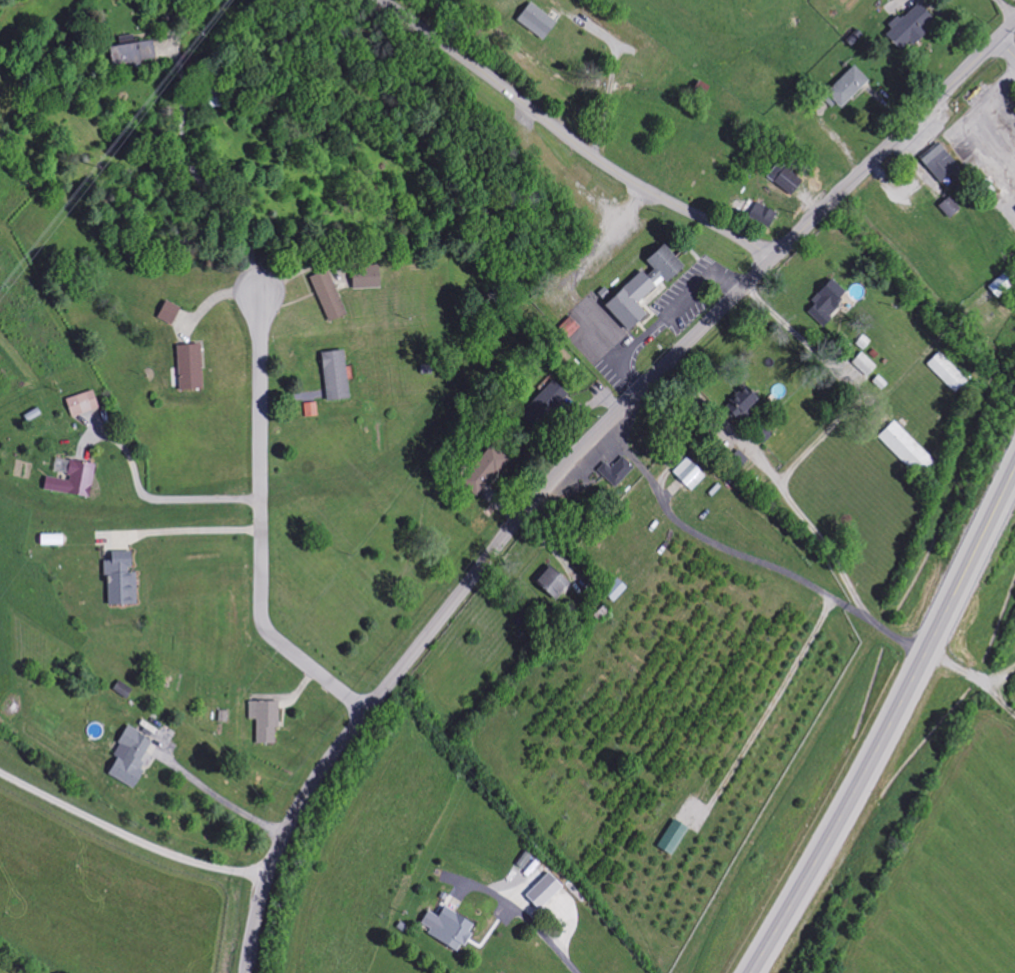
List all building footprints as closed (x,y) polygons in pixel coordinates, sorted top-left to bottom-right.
[(554,19),(526,2),(514,22),(542,39),(554,19)] [(908,47),(934,21),(916,2),(898,19),(896,17),(881,32),(897,50),(904,43),(908,47)] [(106,46),(109,67),(154,61),(151,40),(106,46)] [(867,80),(852,65),(821,94),(836,110),(867,80)] [(937,183),(957,168),(939,143),(918,157),(937,183)] [(802,180),(783,165),(771,180),(789,196),(802,180)] [(947,218),(958,208),(947,195),(936,206),(947,218)] [(774,211),(753,202),(746,218),(768,227),(774,211)] [(624,330),(643,313),(635,305),(680,264),(660,243),(642,259),(651,269),(643,276),(638,270),(601,304),(624,330)] [(350,289),(377,287),(376,265),(349,267),(350,289)] [(308,277),(327,322),(344,314),(325,269),(308,277)] [(846,293),(829,278),(803,311),(820,325),(846,293)] [(178,307),(162,301),(155,319),(171,325),(178,307)] [(567,339),(579,328),(568,316),(556,327),(567,339)] [(199,389),(198,344),(175,345),(176,390),(199,389)] [(324,401),(346,399),(342,350),(319,352),(324,401)] [(847,366),(864,381),(876,367),(859,352),(847,366)] [(967,380),(937,352),(925,365),(955,393),(967,380)] [(524,413),(542,425),(564,391),(545,379),(524,413)] [(758,401),(743,386),(722,406),(736,421),(758,401)] [(63,399),(70,418),(98,408),(91,389),(63,399)] [(303,403),(304,417),(316,416),(315,402),(303,403)] [(877,435),(919,477),(934,461),(891,420),(877,435)] [(506,459),(489,445),(458,483),(475,497),(506,459)] [(729,459),(740,467),(747,459),(735,450),(729,459)] [(603,462),(595,470),(614,488),(633,468),(621,456),(610,468),(603,462)] [(690,492),(705,476),(685,457),(670,473),(690,492)] [(127,551),(108,551),(108,561),(101,561),(101,575),(104,575),(105,605),(134,604),(134,572),(127,572),(127,551)] [(532,582),(554,601),(569,584),(546,565),(532,582)] [(602,594),(612,602),(625,588),(616,579),(602,594)] [(254,743),(275,744),(276,701),(247,701),(247,719),(254,719),(254,743)] [(130,787),(152,739),(124,727),(111,755),(113,756),(105,775),(130,787)] [(656,848),(672,856),(685,826),(669,819),(656,848)] [(536,910),(560,888),(546,873),(522,894),(536,910)] [(473,926),(442,907),(425,934),(456,953),(473,926)]
